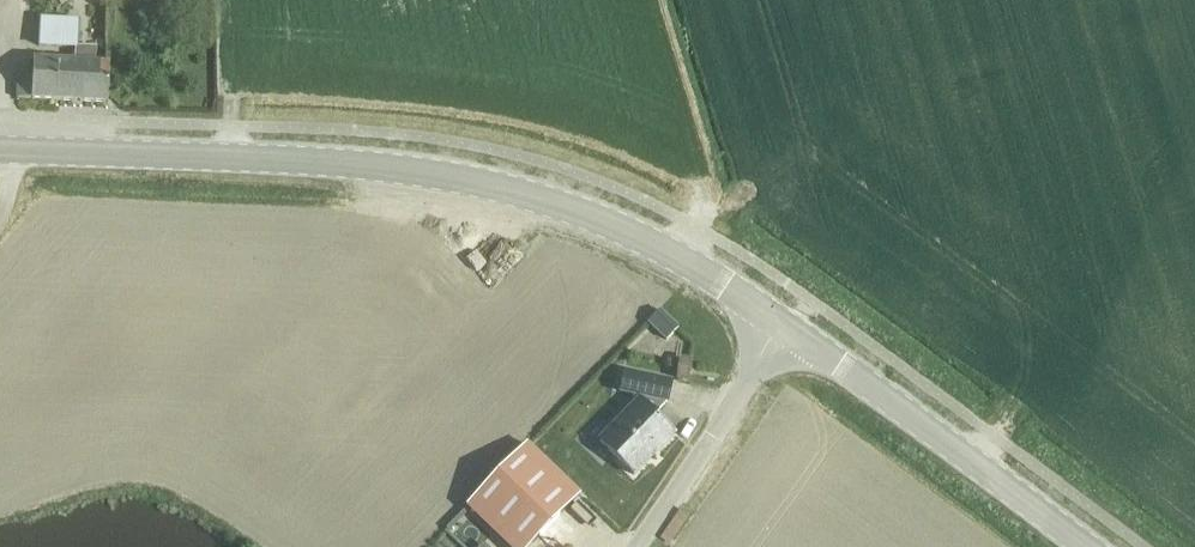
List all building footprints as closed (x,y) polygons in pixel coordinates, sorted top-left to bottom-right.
[(75,48),(78,48),(79,22),(39,20),(37,47),(75,49),(75,48)] [(94,63),(95,49),(78,48),(75,48),(75,49),(75,62),(33,60),(32,78),(17,78),(16,99),(107,104),(108,64),(94,63)] [(658,311),(646,323),(665,341),(676,329),(658,311)] [(685,380),(689,364),(679,362),(676,378),(685,380)] [(639,401),(599,442),(633,476),(673,435),(654,416),(666,403),(670,384),(624,374),(619,392),(640,397),(639,401)] [(580,495),(527,445),(466,508),(507,546),(531,546),(580,495)]
